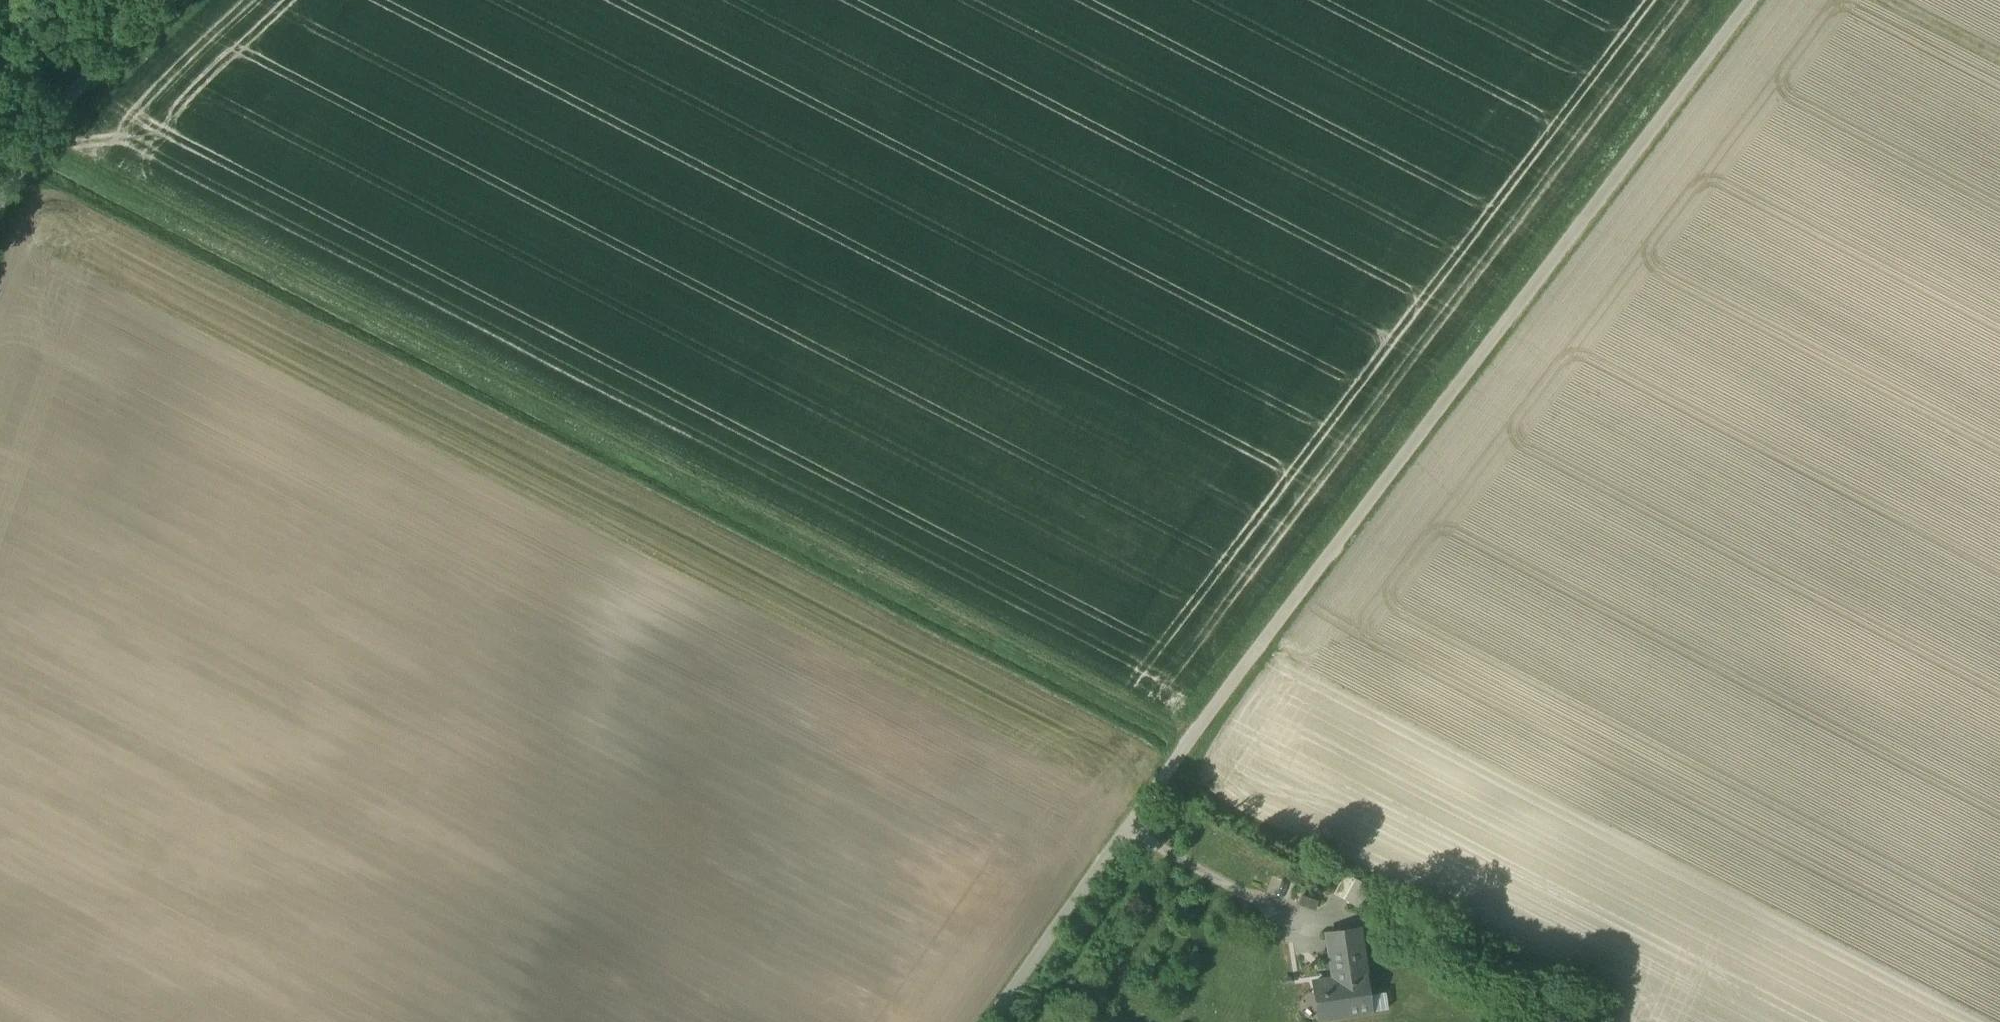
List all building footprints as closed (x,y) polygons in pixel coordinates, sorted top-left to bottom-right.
[(1360,924),(1319,929),(1326,976),(1310,978),(1316,1021),(1373,1013),(1360,924)]
